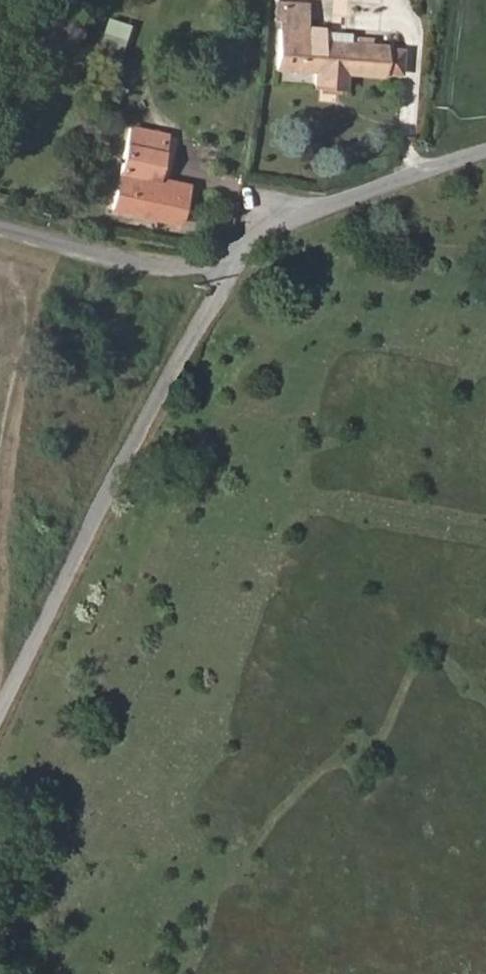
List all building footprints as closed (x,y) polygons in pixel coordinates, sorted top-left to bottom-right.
[(308,27),(311,0),(310,0),(284,0),(282,25),(308,27)] [(95,54),(119,62),(132,25),(108,17),(95,54)] [(314,85),(346,87),(347,72),(383,75),(383,71),(400,72),(401,53),(384,52),(385,46),(350,43),(350,34),(323,31),(323,29),(308,27),(282,25),(278,67),(315,70),(314,85)] [(132,127),(128,146),(158,152),(162,133),(132,127)] [(158,152),(128,146),(127,149),(123,165),(122,171),(159,179),(164,154),(158,152)] [(123,165),(127,149),(117,147),(114,163),(123,165)] [(188,186),(159,179),(122,171),(113,209),(179,224),(188,186)]
